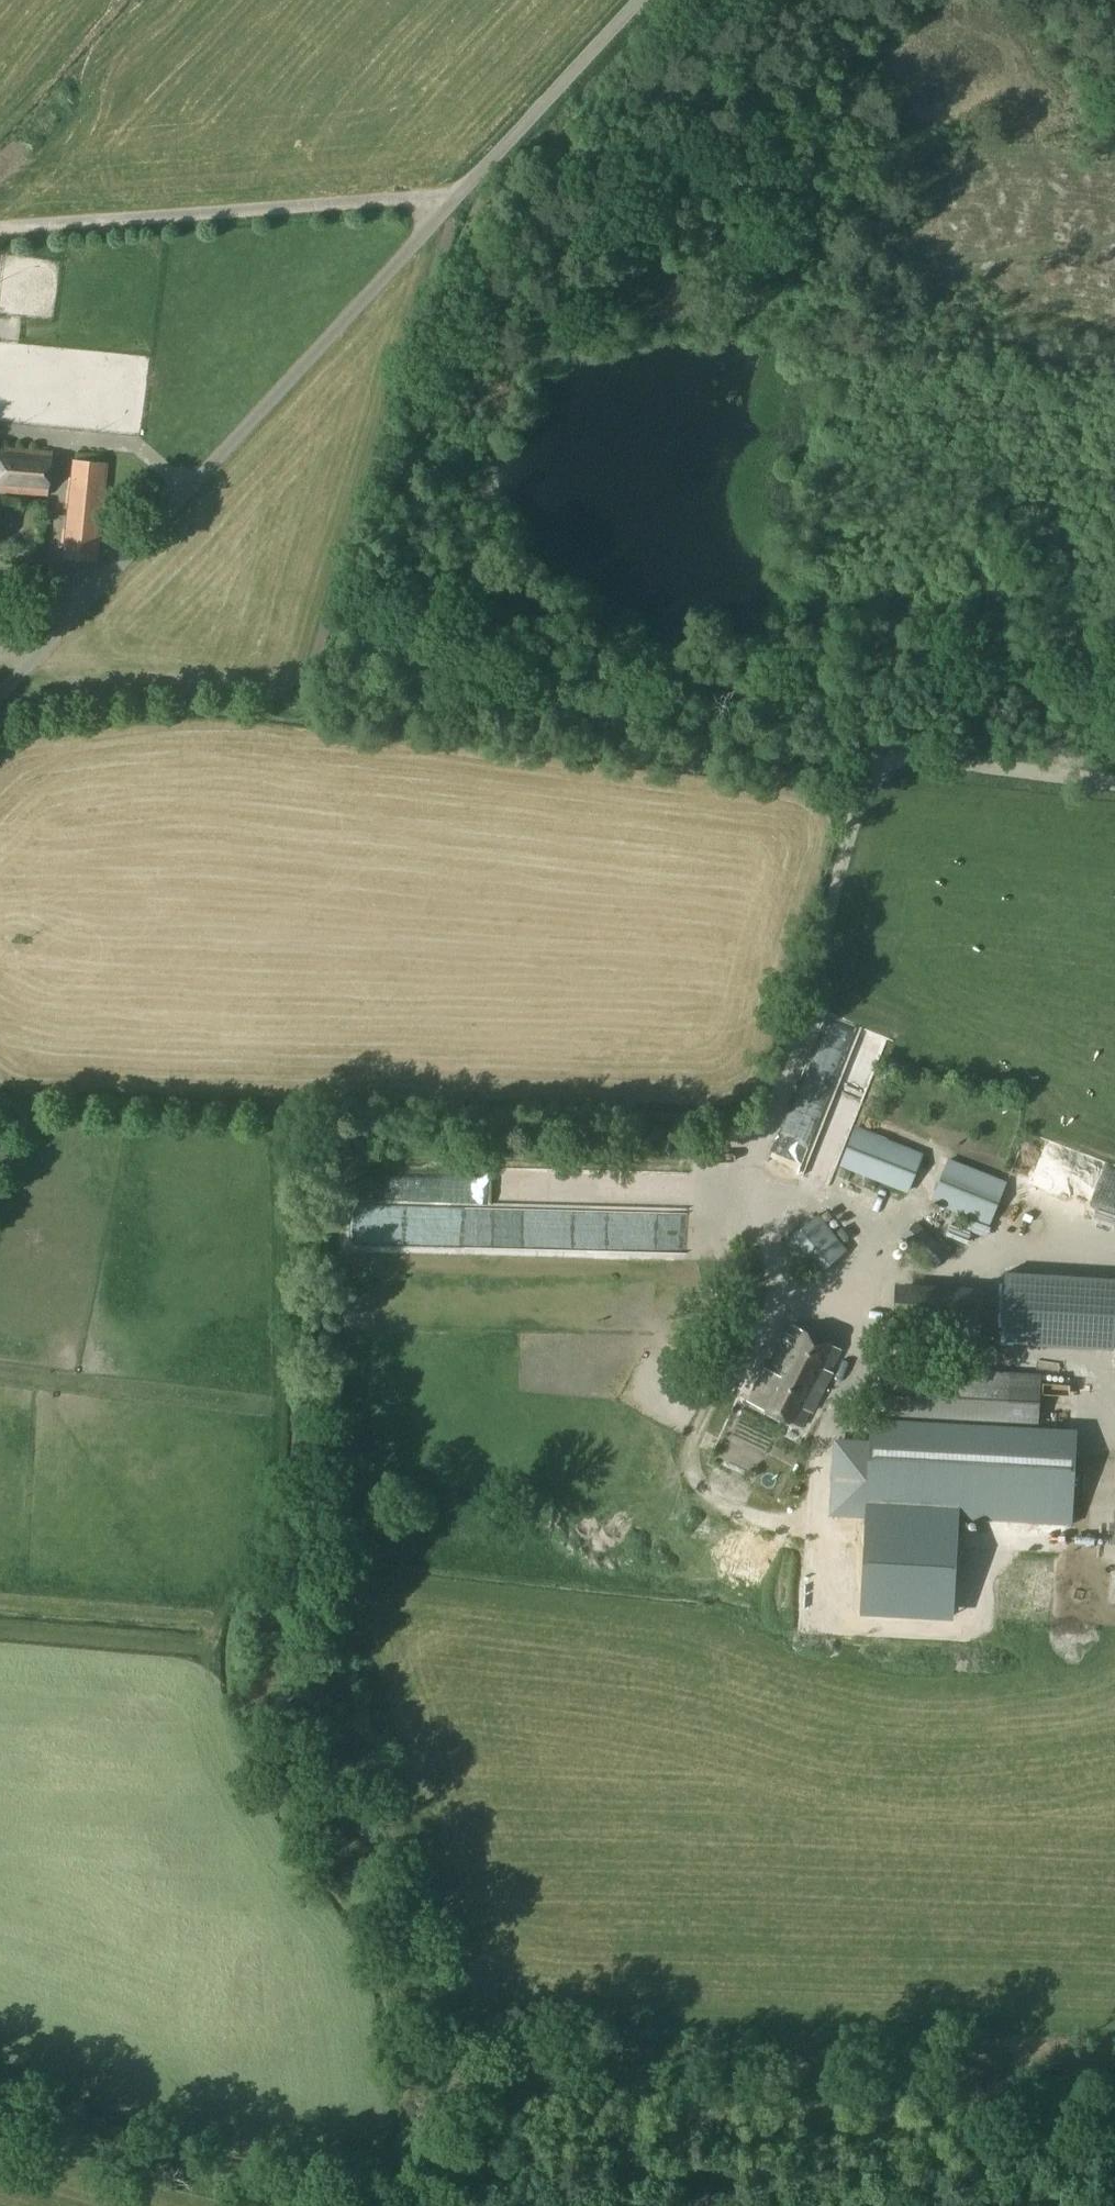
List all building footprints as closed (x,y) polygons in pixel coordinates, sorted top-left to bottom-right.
[(54,450),(2,445),(0,467),(0,491),(48,496),(54,450)] [(98,560),(106,478),(72,474),(64,557),(98,560)] [(907,1191),(923,1154),(854,1126),(839,1165),(907,1191)] [(990,1226),(1008,1182),(948,1158),(931,1202),(990,1226)] [(810,1279),(846,1250),(818,1214),(784,1244),(810,1279)] [(980,1341),(983,1288),(895,1283),(892,1337),(980,1341)] [(801,1428),(840,1350),(791,1325),(768,1370),(764,1368),(747,1400),(801,1428)] [(889,1410),(889,1421),(1037,1430),(1038,1418),(1041,1374),(1009,1372),(894,1366),(892,1400),(890,1400),(889,1410)] [(750,1469),(766,1426),(731,1413),(715,1456),(750,1469)] [(1076,1432),(1037,1430),(889,1421),(873,1420),(872,1443),(837,1441),(833,1512),(890,1515),(890,1511),(1071,1521),(1076,1432)] [(705,1486),(739,1501),(749,1480),(714,1465),(705,1486)]
